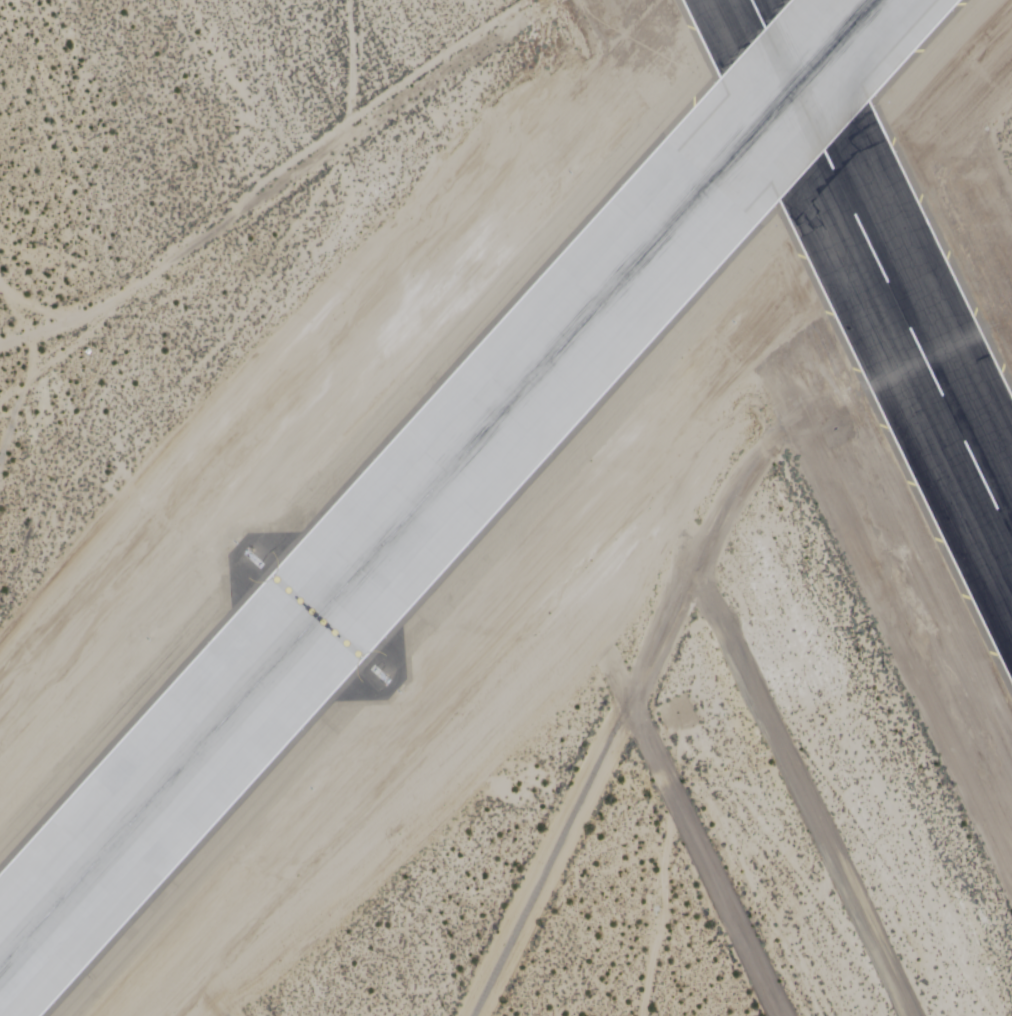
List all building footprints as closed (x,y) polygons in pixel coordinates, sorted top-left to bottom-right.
[(929,551),(954,539),(961,533),(961,512),(977,513),(978,438),(1011,422),(1011,401),(875,103),(972,0),(676,0),(929,551)]
